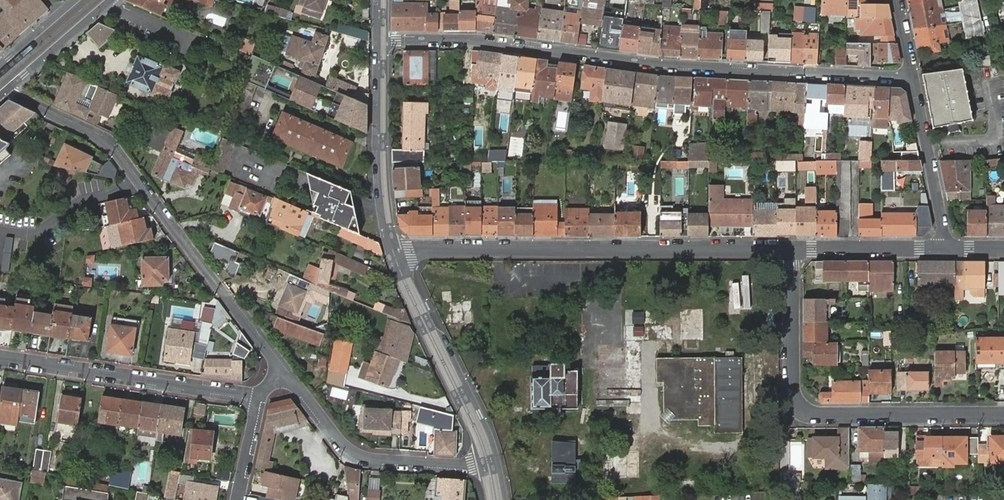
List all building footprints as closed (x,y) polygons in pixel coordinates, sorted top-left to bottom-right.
[(1,15),(5,19),(19,35),(30,26),(7,0),(0,0),(0,5),(6,11),(1,15)] [(30,26),(49,9),(41,0),(7,0),(30,26)] [(158,15),(163,5),(169,8),(173,0),(125,0),(158,15)] [(303,8),(301,13),(320,21),(327,0),(306,0),(303,8)] [(475,1),(475,12),(474,32),(492,34),(495,8),(483,6),(483,0),(475,0),(475,1)] [(495,8),(492,34),(515,37),(520,0),(509,0),(508,6),(511,6),(511,10),(495,8)] [(515,37),(537,40),(540,14),(542,1),(536,1),(534,10),(526,9),(527,0),(520,0),(515,37)] [(581,13),(581,17),(603,20),(605,0),(583,0),(581,13)] [(599,49),(619,52),(623,21),(627,0),(605,0),(603,20),(602,27),(599,49)] [(661,8),(670,9),(670,0),(662,0),(661,7),(661,8)] [(757,11),(761,11),(769,12),(769,14),(773,13),(773,0),(765,0),(765,6),(757,6),(757,11)] [(846,0),(823,0),(823,14),(846,14),(846,0)] [(846,14),(846,17),(858,18),(858,0),(846,0),(846,14)] [(917,48),(927,47),(929,53),(939,51),(938,45),(949,42),(945,22),(941,23),(939,15),(944,15),(942,6),(938,6),(937,0),(907,0),(917,48)] [(976,0),(958,0),(966,39),(983,36),(976,0)] [(459,1),(449,1),(449,14),(449,17),(444,17),(444,19),(438,19),(438,32),(458,32),(458,12),(459,1)] [(287,11),(266,6),(263,13),(285,19),(287,11)] [(429,6),(391,6),(391,32),(438,32),(438,19),(430,18),(429,6)] [(860,6),(859,18),(866,18),(890,20),(887,6),(860,6)] [(807,22),(807,8),(791,7),(791,21),(807,22)] [(205,22),(228,27),(231,12),(208,8),(205,22)] [(557,17),(540,14),(537,40),(559,43),(563,15),(563,10),(558,10),(557,17)] [(728,12),(719,11),(719,28),(728,28),(728,12)] [(769,12),(761,11),(760,33),(768,33),(769,14),(769,12)] [(475,12),(458,12),(458,32),(474,32),(475,12)] [(563,15),(559,43),(577,46),(580,24),(581,17),(581,13),(577,12),(576,16),(563,15)] [(603,20),(581,17),(580,24),(602,27),(603,20)] [(895,44),(890,20),(866,18),(867,35),(880,35),(879,44),(895,44)] [(5,19),(0,24),(0,47),(2,49),(19,35),(5,19)] [(637,54),(640,29),(628,27),(629,22),(623,21),(619,52),(637,54)] [(661,23),(661,28),(660,57),(680,58),(681,29),(664,28),(664,24),(661,23)] [(98,24),(86,33),(93,40),(107,28),(98,24)] [(338,33),(368,42),(368,33),(340,26),(338,33)] [(693,33),(693,27),(681,26),(681,29),(680,58),(698,59),(699,33),(693,33)] [(649,30),(640,29),(637,54),(660,57),(661,28),(649,27),(649,30)] [(107,28),(93,40),(100,48),(117,32),(107,28)] [(706,28),(699,28),(699,33),(698,59),(720,60),(721,34),(706,34),(706,28)] [(801,34),(791,34),(789,63),(803,64),(804,32),(801,32),(801,34)] [(808,32),(804,32),(803,64),(818,65),(818,35),(808,35),(808,32)] [(745,61),(746,41),(747,34),(729,33),(729,38),(728,60),(745,61)] [(302,72),(300,78),(301,79),(309,82),(311,78),(314,79),(327,38),(314,34),(311,44),(291,38),(290,41),(294,43),(290,57),(286,55),(285,58),(301,63),(299,70),(302,72)] [(234,50),(251,58),(255,43),(239,36),(234,50)] [(772,38),(768,38),(767,62),(788,63),(788,42),(780,42),(780,49),(777,49),(777,53),(772,52),(772,49),(772,38)] [(290,41),(286,55),(290,57),(294,43),(290,41)] [(762,42),(746,41),(745,61),(761,62),(762,42)] [(871,67),(870,54),(870,43),(846,42),(846,49),(846,55),(858,56),(858,67),(871,67)] [(899,62),(895,44),(879,44),(870,43),(870,54),(879,54),(878,62),(898,63),(899,62)] [(836,49),(835,66),(846,66),(846,55),(846,49),(836,49)] [(435,52),(403,51),(403,86),(435,85),(435,52)] [(466,84),(470,84),(470,79),(471,51),(463,51),(462,81),(466,81),(466,84)] [(471,51),(470,79),(483,80),(483,75),(494,76),(493,81),(494,81),(494,85),(498,86),(501,56),(471,51)] [(49,66),(68,74),(69,70),(69,69),(69,67),(68,63),(67,60),(66,58),(63,54),(49,66)] [(149,97),(166,103),(167,102),(171,93),(173,94),(177,92),(180,86),(179,83),(176,81),(180,72),(179,70),(159,62),(157,62),(156,64),(138,56),(133,67),(128,65),(126,70),(131,72),(127,84),(150,93),(149,97)] [(513,57),(501,56),(498,86),(497,89),(503,89),(504,84),(510,84),(513,57)] [(275,68),(251,58),(242,84),(256,90),(366,134),(366,107),(336,94),(332,106),(314,98),(319,87),(309,82),(301,79),(292,98),(290,99),(269,90),(267,88),(275,68)] [(536,60),(518,58),(514,93),(525,94),(525,89),(533,90),(536,60)] [(547,62),(536,60),(533,90),(532,96),(539,97),(553,99),(554,89),(557,69),(546,68),(547,62)] [(570,102),(572,92),(575,65),(557,63),(557,69),(554,89),(553,99),(553,100),(570,102)] [(605,70),(583,67),(580,90),(602,92),(605,70)] [(972,122),(962,69),(922,76),(933,129),(948,126),(957,124),(972,122)] [(630,107),(635,74),(605,70),(602,92),(601,102),(630,107)] [(76,103),(85,82),(68,74),(54,105),(95,125),(100,114),(108,118),(118,95),(99,87),(90,109),(76,103)] [(658,76),(635,74),(630,107),(634,107),(634,102),(640,103),(639,107),(654,109),(655,103),(658,76)] [(690,78),(658,76),(655,103),(672,105),(672,104),(684,104),(684,107),(688,107),(690,78)] [(336,94),(366,107),(369,108),(369,97),(355,92),(356,89),(328,78),(324,89),(336,94)] [(712,79),(696,78),(693,110),(697,110),(697,103),(710,104),(712,79)] [(712,79),(710,104),(714,104),(713,121),(724,121),(725,112),(725,107),(726,80),(712,79)] [(749,81),(726,80),(725,107),(747,108),(749,81)] [(770,82),(749,81),(747,108),(747,113),(747,125),(756,126),(757,114),(755,114),(755,111),(769,111),(770,82)] [(786,83),(770,82),(769,111),(774,111),(774,106),(785,107),(786,83)] [(806,84),(786,83),(785,107),(785,112),(800,113),(800,127),(805,127),(806,94),(806,84)] [(242,84),(231,112),(246,118),(256,90),(242,84)] [(844,86),(827,85),(826,104),(828,104),(843,105),(844,86)] [(873,88),(844,86),(843,105),(843,110),(843,116),(847,116),(847,113),(847,109),(866,109),(865,114),(865,117),(872,117),(872,109),(873,88)] [(887,120),(889,88),(873,88),(872,109),(872,117),(872,128),(887,129),(887,120)] [(901,89),(889,88),(887,120),(898,120),(900,124),(911,121),(906,94),(901,89)] [(823,95),(806,94),(805,127),(804,135),(812,135),(812,121),(822,121),(823,95)] [(41,117),(36,114),(9,101),(0,109),(0,138),(3,141),(8,143),(11,144),(12,140),(7,139),(16,131),(20,134),(41,117)] [(419,164),(425,164),(425,114),(428,114),(428,104),(404,103),(403,150),(392,150),(392,164),(419,164)] [(273,139),(341,167),(350,143),(282,116),(273,139)] [(607,124),(603,149),(619,152),(624,127),(607,124)] [(959,132),(957,124),(948,126),(950,134),(959,132)] [(161,154),(171,130),(162,126),(156,139),(151,137),(146,148),(161,154)] [(191,167),(196,157),(196,156),(176,147),(181,133),(171,128),(161,154),(191,167)] [(0,138),(0,164),(10,156),(5,151),(8,143),(3,141),(0,138)] [(221,139),(209,171),(222,177),(234,145),(221,139)] [(497,163),(507,163),(509,142),(501,140),(500,158),(490,158),(489,163),(497,163)] [(699,144),(687,144),(687,161),(688,161),(706,161),(707,151),(707,149),(700,148),(699,144)] [(54,168),(77,172),(94,176),(98,165),(90,162),(91,159),(61,147),(53,167),(54,168)] [(850,161),(867,161),(868,147),(852,147),(850,161)] [(670,161),(681,161),(680,148),(670,148),(670,161)] [(641,150),(631,149),(629,159),(640,160),(641,150)] [(719,152),(707,151),(706,161),(707,161),(717,161),(720,161),(719,152)] [(745,153),(745,163),(768,163),(768,154),(745,153)] [(209,171),(212,164),(196,157),(191,167),(161,154),(152,175),(184,189),(186,184),(192,186),(196,176),(195,176),(196,174),(207,178),(209,171)] [(768,163),(783,162),(783,156),(784,154),(768,154),(768,163)] [(660,168),(660,161),(659,158),(651,159),(651,171),(660,171),(660,168)] [(986,160),(986,167),(1003,165),(1003,158),(986,160)] [(707,167),(707,172),(717,172),(717,161),(707,161),(707,167)] [(838,237),(847,237),(850,231),(848,166),(840,164),(840,161),(836,162),(836,174),(837,212),(838,237)] [(882,192),(894,192),(893,171),(921,171),(919,161),(902,161),(881,161),(882,192)] [(939,162),(947,202),(971,201),(969,161),(939,162)] [(816,162),(803,162),(799,162),(799,170),(816,170),(816,162)] [(816,174),(836,174),(836,162),(826,162),(817,162),(816,162),(816,170),(816,174)] [(640,176),(641,163),(632,164),(632,176),(640,176)] [(420,191),(419,164),(392,164),(394,192),(420,191)] [(68,185),(77,172),(54,168),(51,181),(68,185)] [(351,193),(306,174),(307,179),(310,191),(318,194),(314,206),(317,208),(315,214),(320,217),(319,219),(362,237),(355,209),(346,205),(349,197),(351,193)] [(271,204),(272,200),(266,198),(265,199),(247,192),(248,190),(239,187),(239,188),(230,185),(227,195),(233,198),(229,209),(239,213),(240,210),(259,217),(264,202),(271,204)] [(708,227),(753,228),(753,211),(752,202),(720,202),(720,188),(707,189),(708,215),(708,227)] [(420,191),(394,192),(395,200),(422,198),(422,190),(420,191)] [(796,237),(817,237),(817,213),(816,190),(805,190),(805,210),(796,209),(796,237)] [(1003,237),(1003,207),(992,207),(992,196),(986,196),(986,208),(986,237),(1003,237)] [(129,210),(127,198),(106,203),(110,225),(117,223),(139,218),(137,209),(129,210)] [(432,216),(432,238),(449,238),(448,209),(440,210),(440,201),(439,201),(439,198),(432,198),(432,216)] [(465,207),(464,237),(482,238),(482,208),(482,200),(465,200),(465,207)] [(271,226),(296,236),(305,214),(280,203),(271,226)] [(533,209),(534,238),(565,238),(565,223),(558,223),(557,206),(533,207),(533,209)] [(859,237),(882,237),(882,220),(872,221),(872,206),(859,206),(859,237)] [(448,209),(449,238),(464,237),(465,207),(448,207),(448,209)] [(615,237),(640,237),(640,209),(639,209),(637,208),(636,207),(635,207),(633,207),(631,207),(629,208),(628,208),(626,209),(625,210),(624,213),(615,213),(615,215),(615,237)] [(482,208),(482,238),(497,238),(497,208),(482,208)] [(497,208),(497,238),(515,238),(515,208),(497,208)] [(515,208),(515,238),(534,238),(533,209),(515,208)] [(967,237),(986,237),(986,208),(983,208),(983,212),(966,213),(967,237)] [(688,237),(688,215),(688,209),(672,209),(672,213),(660,213),(660,237),(688,237)] [(565,238),(590,237),(590,216),(590,211),(565,211),(565,223),(565,238)] [(753,237),(776,237),(776,211),(753,211),(753,228),(753,237)] [(408,238),(432,238),(432,216),(418,216),(418,212),(407,212),(407,216),(397,217),(399,230),(408,238)] [(817,237),(838,237),(837,212),(817,213),(817,237)] [(882,237),(915,237),(915,214),(882,214),(882,220),(882,237)] [(590,237),(615,237),(615,215),(590,216),(590,237)] [(688,237),(708,237),(708,227),(708,215),(688,215),(688,237)] [(153,239),(151,229),(146,230),(144,217),(139,218),(117,223),(110,225),(107,226),(111,247),(153,239)] [(8,235),(4,251),(11,253),(15,237),(8,235)] [(376,252),(371,240),(367,239),(364,247),(376,252)] [(383,255),(378,244),(371,240),(376,252),(383,255)] [(337,257),(323,251),(319,268),(316,285),(331,291),(346,298),(348,292),(335,287),(339,263),(336,262),(337,257)] [(94,264),(96,255),(88,256),(87,263),(94,264)] [(156,282),(163,282),(169,282),(168,259),(142,260),(144,288),(156,287),(156,282)] [(803,270),(803,298),(835,298),(845,299),(846,281),(846,261),(810,261),(803,270)] [(867,261),(846,261),(846,281),(857,281),(857,290),(868,290),(867,261)] [(892,291),(892,261),(867,261),(868,290),(892,291)] [(954,284),(954,261),(916,261),(916,284),(954,284)] [(985,294),(984,261),(954,261),(954,284),(954,287),(970,287),(970,290),(975,295),(984,294),(985,294)] [(316,285),(319,268),(309,264),(306,271),(310,273),(307,281),(313,284),(316,285)] [(82,287),(90,288),(91,281),(83,280),(82,287)] [(288,284),(277,313),(295,320),(307,292),(288,284)] [(330,299),(331,291),(316,285),(313,284),(312,287),(315,288),(314,293),(330,299)] [(15,309),(12,331),(31,334),(33,314),(34,307),(30,307),(31,297),(17,295),(15,309)] [(471,325),(472,298),(440,297),(440,324),(471,325)] [(835,298),(803,298),(803,321),(825,321),(825,304),(835,304),(835,298)] [(12,331),(15,309),(6,307),(7,300),(0,299),(0,329),(12,331)] [(212,326),(228,315),(218,300),(213,325),(212,326)] [(409,324),(411,325),(405,310),(404,310),(395,310),(388,308),(378,303),(374,309),(389,316),(394,317),(409,324)] [(701,339),(702,307),(677,307),(677,339),(701,339)] [(623,308),(623,411),(640,411),(640,340),(672,340),(672,322),(653,322),(653,308),(623,308)] [(262,312),(258,321),(267,324),(270,316),(270,314),(262,312)] [(52,317),(50,337),(68,339),(71,316),(53,313),(52,317)] [(33,314),(31,334),(50,337),(52,317),(33,314)] [(71,316),(68,339),(87,342),(91,319),(71,316)] [(113,316),(111,325),(136,328),(140,329),(141,321),(113,316)] [(321,333),(270,316),(267,324),(274,326),(272,330),(296,338),(298,334),(318,341),(321,333)] [(385,351),(394,317),(389,316),(381,350),(385,351)] [(408,328),(409,324),(394,317),(385,351),(381,350),(378,350),(377,353),(399,361),(405,363),(414,334),(410,328),(408,328)] [(825,341),(825,321),(803,321),(803,341),(825,341)] [(904,331),(904,321),(892,321),(892,331),(900,331),(904,331)] [(198,343),(208,345),(209,341),(212,326),(213,325),(203,323),(198,343)] [(111,325),(107,352),(131,356),(136,328),(111,325)] [(177,356),(190,358),(194,330),(170,326),(164,358),(177,359),(177,356)] [(900,331),(892,331),(891,331),(890,336),(890,340),(896,340),(896,336),(900,336),(900,331)] [(242,382),(242,360),(244,361),(251,349),(240,334),(233,361),(206,360),(204,372),(201,372),(200,376),(241,382),(242,382)] [(316,345),(318,341),(298,334),(296,338),(316,345)] [(975,339),(976,362),(1003,361),(1003,338),(975,339)] [(322,352),(330,353),(332,341),(329,340),(325,339),(322,352)] [(334,342),(330,373),(348,375),(351,345),(346,344),(334,342)] [(814,343),(803,343),(803,356),(814,356),(814,363),(836,363),(836,342),(814,343)] [(965,352),(934,352),(934,381),(943,381),(943,380),(951,380),(951,378),(951,374),(955,374),(955,371),(965,372),(965,352)] [(399,361),(377,353),(376,353),(371,369),(362,366),(357,379),(387,390),(392,378),(393,378),(399,361)] [(663,412),(670,419),(698,420),(698,426),(714,426),(713,433),(742,434),(743,358),(734,358),(726,357),(676,357),(669,357),(656,357),(656,382),(663,382),(663,412)] [(435,374),(429,362),(416,358),(413,366),(435,374)] [(531,409),(578,408),(577,370),(565,371),(565,363),(550,363),(550,365),(533,365),(533,376),(531,376),(531,409)] [(890,392),(890,371),(868,371),(868,381),(868,392),(890,392)] [(896,389),(928,389),(927,371),(897,371),(896,389)] [(868,402),(868,392),(868,381),(833,380),(833,392),(821,392),(819,394),(819,400),(821,402),(868,402)] [(23,390),(3,387),(0,405),(0,422),(17,425),(19,416),(23,390)] [(39,393),(23,390),(19,416),(35,419),(39,393)] [(78,426),(82,399),(62,396),(58,423),(78,426)] [(122,400),(102,397),(98,421),(119,424),(122,400)] [(268,402),(254,467),(265,469),(267,460),(261,458),(273,429),(278,428),(306,420),(290,398),(268,402)] [(142,403),(122,400),(119,424),(138,427),(142,403)] [(207,403),(197,402),(196,411),(198,412),(198,414),(205,415),(207,403)] [(158,430),(161,406),(142,403),(138,427),(158,430)] [(184,410),(161,406),(158,430),(173,432),(173,438),(180,439),(184,410)] [(400,422),(401,412),(391,412),(391,410),(376,409),(376,406),(365,406),(364,415),(361,415),(359,415),(359,428),(364,429),(373,429),(373,432),(373,434),(377,434),(377,432),(381,432),(381,434),(390,435),(390,433),(400,433),(400,422)] [(410,408),(401,407),(401,412),(400,422),(409,423),(410,408)] [(668,422),(670,419),(663,412),(661,413),(668,422)] [(433,456),(455,457),(456,425),(435,424),(433,456)] [(139,434),(158,438),(159,431),(141,427),(139,434)] [(848,427),(837,427),(837,438),(807,438),(808,458),(826,458),(828,458),(831,468),(849,468),(849,465),(848,427)] [(858,427),(858,451),(861,451),(869,451),(869,458),(869,465),(873,464),(875,463),(884,463),(883,449),(883,431),(883,427),(858,427)] [(273,429),(261,458),(267,460),(270,460),(278,428),(273,429)] [(214,433),(189,429),(183,459),(192,460),(192,455),(210,458),(214,433)] [(897,431),(883,431),(883,449),(897,449),(897,431)] [(916,466),(941,466),(941,437),(932,437),(932,435),(922,435),(922,443),(916,442),(916,466)] [(941,437),(941,466),(952,467),(952,463),(965,463),(965,454),(977,454),(977,447),(978,438),(941,437)] [(977,462),(1003,462),(1003,437),(989,437),(989,447),(979,447),(977,447),(977,454),(977,462)] [(551,442),(552,487),(557,487),(557,483),(576,483),(575,441),(551,442)] [(41,471),(44,450),(37,449),(33,470),(41,471)] [(51,452),(44,450),(41,471),(48,473),(51,452)] [(637,477),(637,451),(603,450),(603,476),(637,477)] [(342,464),(347,494),(347,496),(348,499),(358,499),(361,469),(357,469),(342,464)] [(851,465),(851,481),(860,481),(859,465),(851,465)] [(180,473),(181,472),(171,470),(166,496),(175,498),(177,490),(178,482),(180,473)] [(230,481),(232,472),(218,470),(216,479),(230,481)] [(269,486),(272,486),(270,498),(282,499),(294,499),(298,478),(265,470),(262,485),(269,486)] [(43,485),(45,474),(34,471),(34,473),(32,472),(31,476),(33,477),(32,483),(43,485)] [(123,475),(111,473),(109,485),(129,489),(131,473),(123,472),(123,475)] [(368,472),(367,499),(369,499),(378,499),(379,479),(378,478),(378,473),(368,472)] [(180,473),(178,482),(188,484),(194,485),(191,499),(215,499),(218,487),(194,483),(195,476),(180,473)] [(69,477),(68,487),(66,486),(63,499),(109,499),(110,494),(107,494),(93,491),(80,489),(81,479),(69,477)] [(467,480),(437,477),(435,499),(465,499),(467,480)] [(21,483),(0,479),(0,499),(18,499),(21,483)] [(93,491),(107,494),(108,485),(94,482),(93,491)] [(177,490),(187,491),(188,484),(178,482),(177,490)] [(886,485),(868,485),(867,497),(867,499),(886,499),(886,485)] [(137,490),(135,499),(148,499),(150,493),(137,490)]
